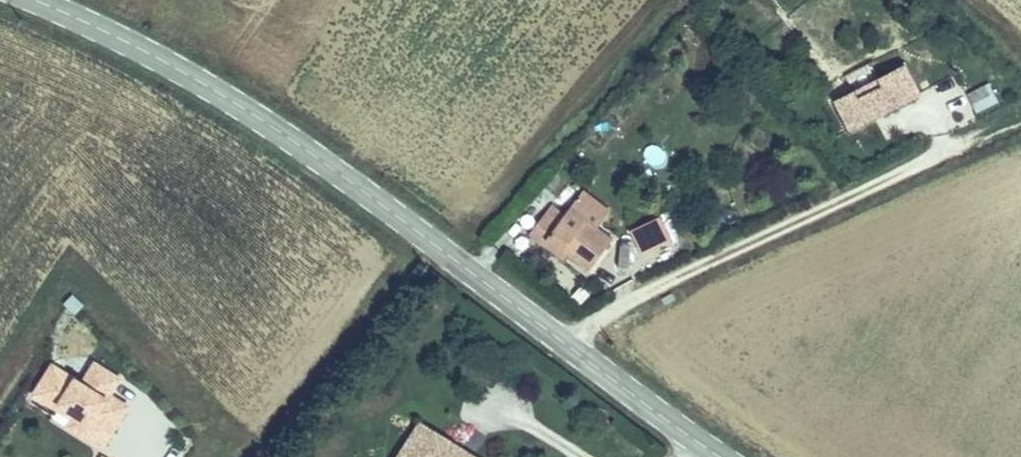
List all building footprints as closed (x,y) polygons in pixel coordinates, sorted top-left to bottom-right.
[(887,75),(861,91),(871,111),(921,83),(913,64),(887,75)] [(856,79),(861,91),(887,75),(882,65),(856,79)] [(973,113),(998,104),(990,83),(966,92),(973,113)] [(552,205),(564,213),(578,191),(566,183),(552,205)] [(553,246),(570,258),(593,274),(615,244),(596,228),(610,213),(584,192),(563,218),(552,210),(530,241),(548,253),(553,246)] [(565,266),(570,258),(553,246),(548,253),(565,266)] [(107,421),(124,393),(114,387),(111,392),(101,386),(104,381),(114,365),(89,350),(76,371),(46,353),(28,383),(52,397),(54,393),(87,412),(88,410),(107,421)] [(111,392),(114,387),(104,381),(101,386),(111,392)] [(54,393),(52,397),(66,406),(62,414),(98,436),(107,421),(88,410),(87,412),(54,393)] [(429,438),(435,430),(418,419),(393,456),(417,456),(429,438)] [(457,455),(466,450),(435,430),(429,438),(457,455)] [(466,450),(457,455),(429,438),(417,456),(477,456),(466,450)] [(94,456),(118,456),(100,446),(94,456)]
